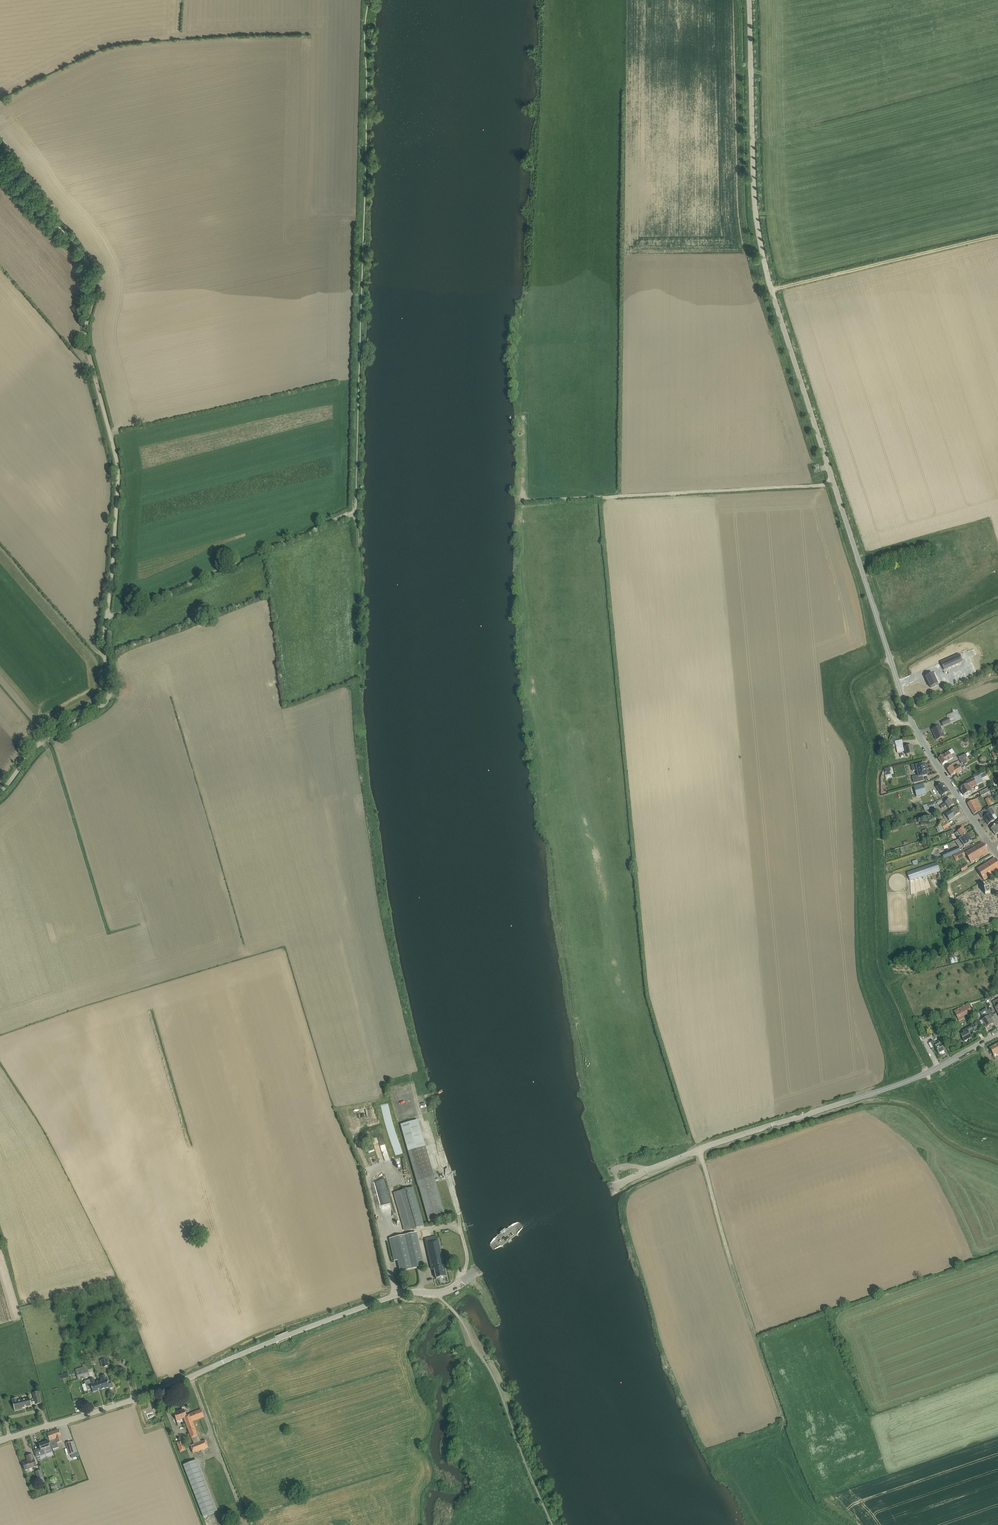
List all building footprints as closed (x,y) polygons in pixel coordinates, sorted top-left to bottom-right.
[(959,655),(941,663),(944,671),(963,662),(959,655)] [(935,673),(926,677),(930,688),(940,684),(938,680),(936,681),(934,677),(936,676),(935,673)] [(936,740),(939,739),(944,737),(940,726),(932,730),(936,740)] [(906,751),(907,755),(914,754),(912,746),(904,748),(903,744),(897,746),(898,753),(906,751)] [(943,765),(953,758),(951,755),(954,753),(952,749),(949,751),(938,758),(943,765)] [(913,777),(914,783),(923,781),(922,776),(927,775),(925,764),(919,765),(919,764),(912,766),(913,771),(917,770),(919,776),(913,777)] [(954,769),(953,766),(947,769),(951,776),(956,773),(957,774),(963,771),(960,766),(954,769)] [(982,779),(980,775),(966,782),(967,785),(960,788),(964,795),(971,791),(970,788),(983,782),(982,779)] [(936,787),(942,796),(948,792),(942,784),(936,787)] [(914,787),(917,797),(923,795),(921,791),(925,790),(923,785),(914,787)] [(988,788),(979,793),(981,796),(990,791),(988,788)] [(947,806),(949,808),(954,805),(950,799),(940,806),(942,809),(947,806)] [(982,810),(976,799),(968,803),(974,814),(982,810)] [(929,810),(929,808),(935,806),(934,803),(923,806),(925,811),(929,810)] [(995,820),(992,816),(995,813),(991,807),(984,812),(986,816),(983,818),(988,825),(995,820)] [(954,817),(955,817),(960,813),(956,808),(951,811),(953,814),(948,817),(950,820),(954,817)] [(947,822),(941,825),(945,830),(950,826),(947,822)] [(962,837),(967,834),(963,828),(958,831),(955,833),(959,839),(962,837)] [(964,846),(972,841),(967,834),(962,837),(959,839),(955,841),(955,842),(959,848),(963,845),(964,846)] [(966,854),(967,857),(971,863),(984,855),(988,852),(982,843),(966,854)] [(944,859),(955,854),(953,849),(942,854),(944,859)] [(984,880),(997,871),(997,863),(995,858),(977,870),(984,880)] [(907,872),(910,882),(940,871),(937,862),(907,872)] [(972,887),(983,880),(978,873),(967,880),(972,887)] [(968,1004),(960,1008),(954,1011),(959,1021),(965,1018),(964,1016),(972,1012),(968,1004)] [(986,1011),(987,1013),(983,1015),(985,1019),(982,1020),(981,1019),(980,1020),(982,1024),(983,1025),(984,1024),(987,1027),(994,1023),(991,1018),(994,1016),(990,1009),(986,1011)] [(964,1033),(960,1035),(964,1042),(972,1038),(968,1032),(973,1029),(974,1030),(983,1025),(982,1024),(980,1020),(971,1025),(972,1026),(963,1031),(964,1033)] [(937,1042),(933,1041),(931,1042),(933,1047),(935,1047),(939,1054),(945,1051),(941,1043),(943,1042),(941,1040),(937,1042)] [(990,1048),(994,1055),(996,1054),(997,1055),(997,1054),(997,1044),(990,1048)] [(402,1125),(429,1221),(444,1217),(416,1121),(402,1125)] [(381,1149),(386,1147),(382,1135),(377,1137),(381,1149)] [(392,1193),(403,1232),(424,1226),(413,1188),(399,1192),(392,1193)] [(393,1209),(382,1212),(386,1229),(397,1226),(393,1209)] [(398,1260),(400,1270),(423,1265),(416,1233),(389,1239),(394,1261),(398,1260)] [(446,1277),(437,1236),(425,1239),(432,1270),(434,1269),(436,1279),(446,1277)] [(75,1369),(78,1380),(89,1377),(87,1366),(75,1369)] [(102,1380),(98,1381),(101,1390),(109,1387),(107,1380),(106,1380),(105,1375),(101,1376),(102,1380)] [(101,1390),(98,1381),(95,1382),(94,1378),(90,1380),(85,1381),(87,1391),(92,1389),(93,1392),(101,1390)] [(35,1405),(41,1404),(38,1392),(33,1393),(35,1402),(31,1403),(30,1399),(18,1402),(17,1398),(12,1399),(13,1403),(14,1406),(15,1411),(23,1409),(22,1408),(32,1406),(31,1406),(35,1405)] [(194,1444),(190,1446),(193,1453),(208,1447),(205,1440),(201,1442),(199,1435),(197,1436),(192,1421),(204,1417),(201,1410),(186,1416),(184,1410),(174,1414),(175,1419),(176,1421),(184,1418),(194,1444)] [(59,1430),(47,1434),(51,1445),(62,1441),(59,1430)] [(40,1449),(34,1451),(36,1456),(36,1457),(52,1452),(49,1441),(39,1445),(40,1449)] [(176,1442),(180,1452),(185,1450),(182,1441),(176,1442)] [(66,1444),(69,1455),(74,1453),(71,1442),(66,1444)] [(24,1467),(25,1470),(36,1467),(34,1459),(33,1454),(28,1456),(29,1460),(22,1463),(24,1467)] [(217,1512),(200,1459),(185,1464),(202,1517),(217,1512)] [(45,1482),(41,1470),(37,1472),(39,1480),(38,1480),(39,1483),(41,1484),(45,1482)]
